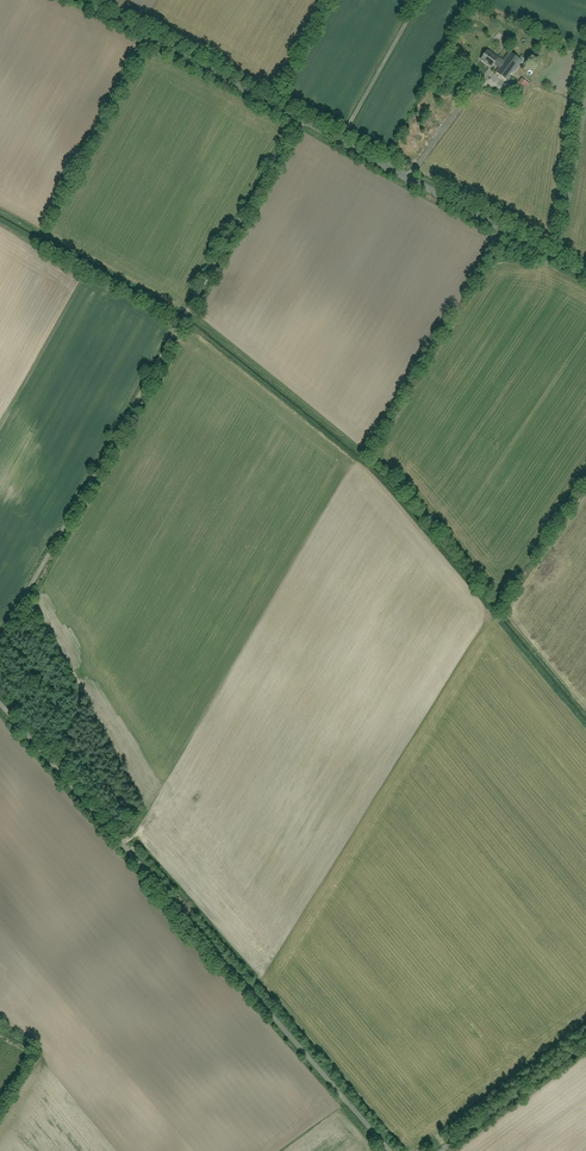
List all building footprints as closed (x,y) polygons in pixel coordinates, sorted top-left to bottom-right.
[(504,61),(499,58),(500,57),(489,49),(480,61),(491,69),(495,64),(500,68),(495,73),(508,82),(522,62),(510,53),(504,61)]
